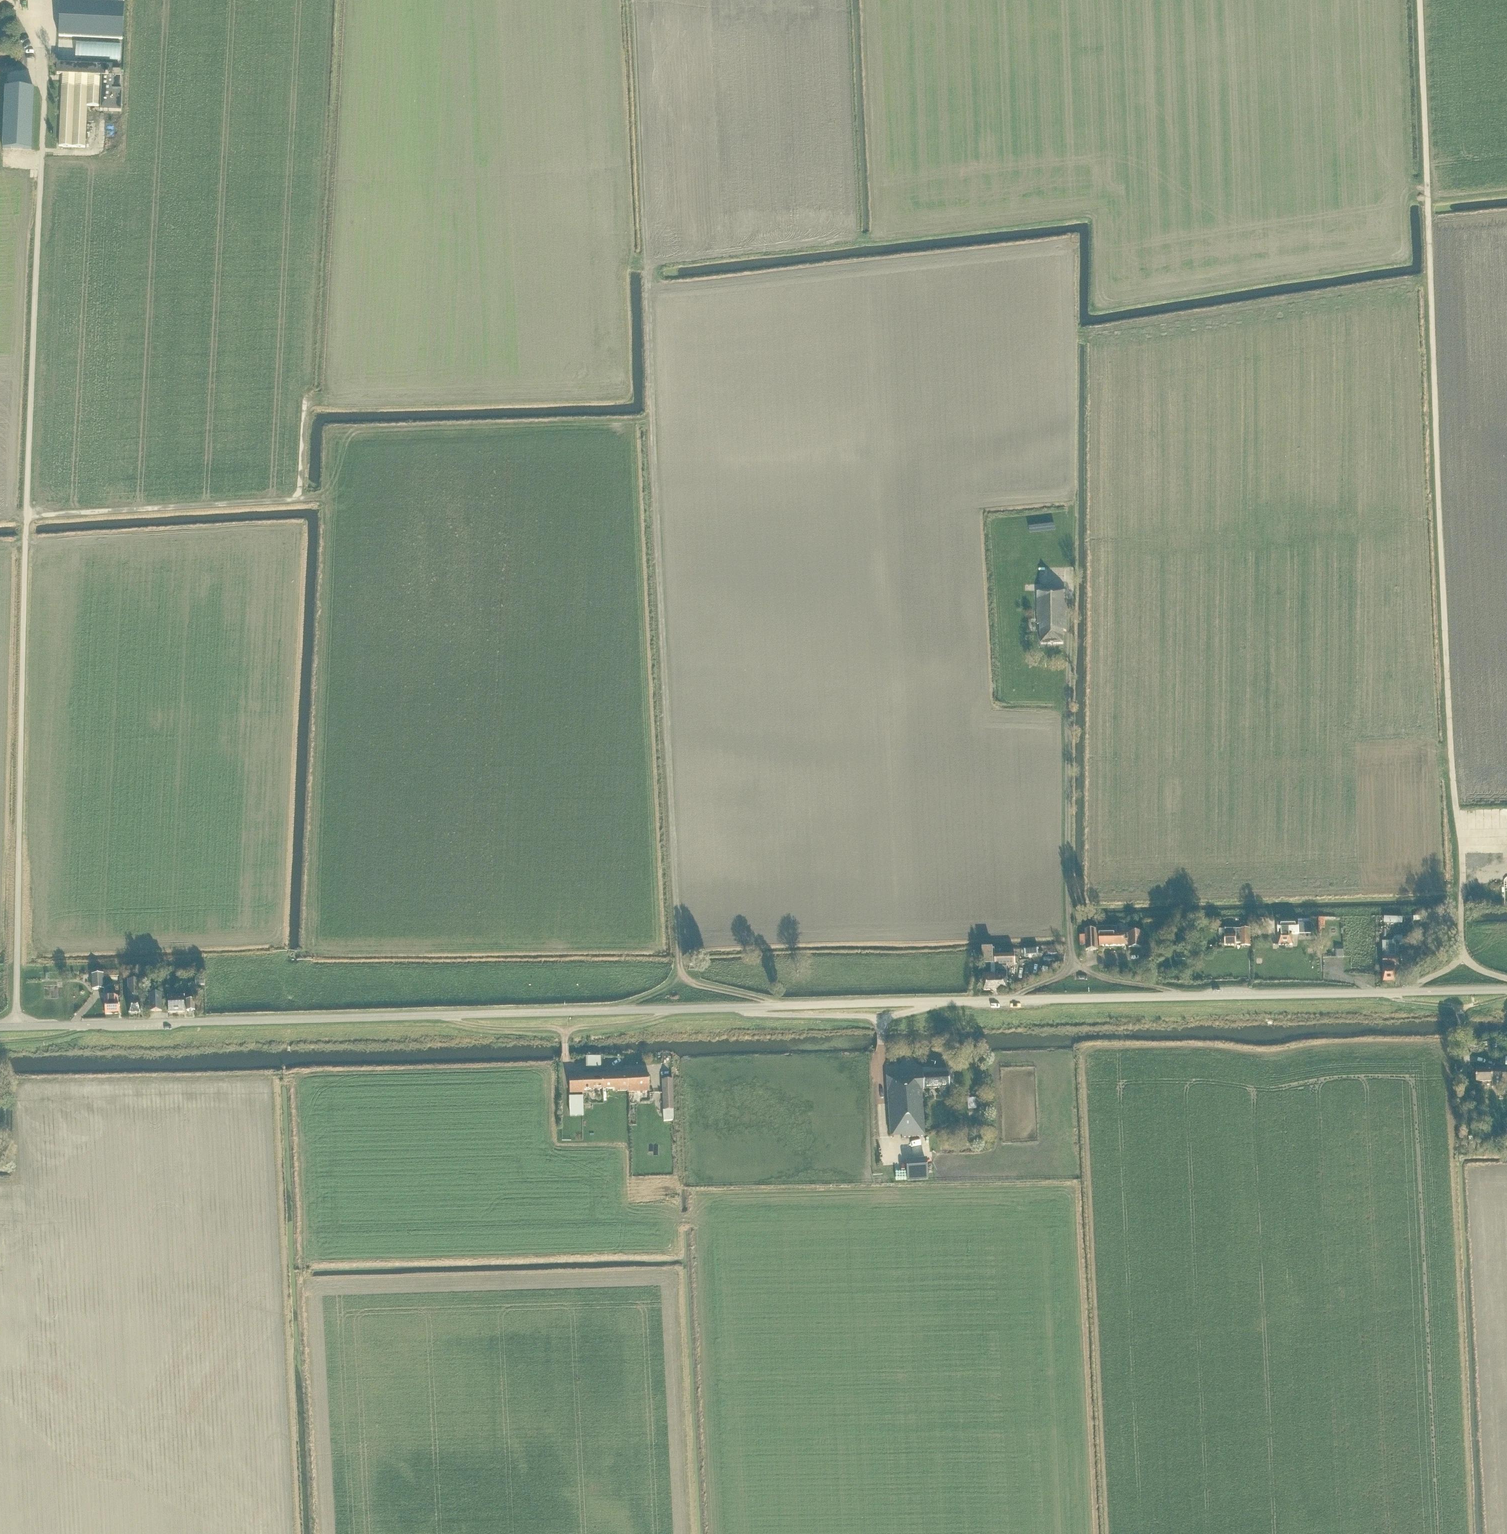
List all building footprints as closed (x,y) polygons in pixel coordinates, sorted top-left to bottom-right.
[(15,12),(15,0),(0,0),(0,13),(15,12)] [(58,36),(122,39),(124,5),(73,3),(73,0),(60,0),(58,36)] [(120,45),(76,43),(75,59),(119,61),(120,45)] [(120,90),(121,71),(111,71),(112,67),(57,64),(56,74),(62,75),(59,147),(84,148),(86,106),(99,106),(100,77),(101,77),(100,111),(121,112),(122,90),(120,90)] [(5,88),(2,149),(4,149),(31,151),(34,90),(24,89),(5,88)] [(1063,632),(1066,632),(1065,591),(1037,592),(1037,625),(1040,625),(1041,644),(1063,644),(1063,632)] [(1298,924),(1278,924),(1278,945),(1292,945),(1292,934),(1298,934),(1298,924)] [(1128,949),(1143,949),(1143,933),(1117,934),(1116,927),(1096,928),(1097,930),(1085,931),(1086,950),(1098,950),(1097,935),(1099,935),(1099,946),(1128,945),(1128,949)] [(1249,946),(1249,929),(1241,929),(1241,930),(1236,930),(1225,930),(1225,935),(1224,935),(1224,946),(1236,945),(1236,944),(1241,943),(1241,946),(1249,946)] [(1398,966),(1398,957),(1398,948),(1403,948),(1402,937),(1394,937),(1392,941),(1382,941),(1382,949),(1382,958),(1383,982),(1395,982),(1394,966),(1398,966)] [(995,955),(995,949),(982,950),(983,964),(995,964),(995,963),(995,955)] [(1007,990),(1007,974),(1007,965),(1015,965),(1015,955),(995,955),(995,963),(995,964),(995,974),(995,991),(1007,990)] [(104,990),(103,974),(91,975),(92,991),(104,990)] [(984,991),(995,991),(995,974),(983,975),(984,991)] [(128,1014),(140,1014),(139,981),(128,981),(128,1014)] [(149,996),(149,1012),(162,1012),(161,996),(149,996)] [(105,1015),(118,1015),(118,998),(104,999),(105,1015)] [(168,1013),(184,1013),(183,998),(167,998),(168,1013)] [(186,1012),(194,1011),(194,1001),(186,1002),(186,1012)] [(600,1067),(600,1057),(585,1058),(586,1068),(600,1067)] [(1476,1084),(1493,1083),(1493,1079),(1502,1079),(1502,1083),(1506,1083),(1506,1068),(1502,1068),(1502,1069),(1493,1070),(1493,1068),(1487,1068),(1487,1070),(1476,1070),(1476,1084)] [(636,1075),(635,1073),(601,1074),(602,1090),(613,1089),(613,1092),(627,1091),(627,1092),(648,1092),(647,1075),(636,1075)] [(583,1090),(602,1090),(601,1074),(568,1075),(569,1093),(583,1092),(583,1090)] [(924,1137),(921,1090),(949,1088),(948,1074),(922,1076),(922,1074),(885,1077),(890,1138),(901,1137),(901,1139),(924,1137)] [(674,1111),(673,1080),(661,1080),(662,1111),(674,1111)] [(583,1116),(582,1096),(569,1097),(570,1116),(583,1116)] [(978,1098),(968,1098),(969,1109),(978,1109),(978,1098)] [(673,1122),(673,1111),(662,1111),(663,1122),(673,1122)] [(907,1183),(927,1182),(926,1163),(906,1165),(907,1183)]
